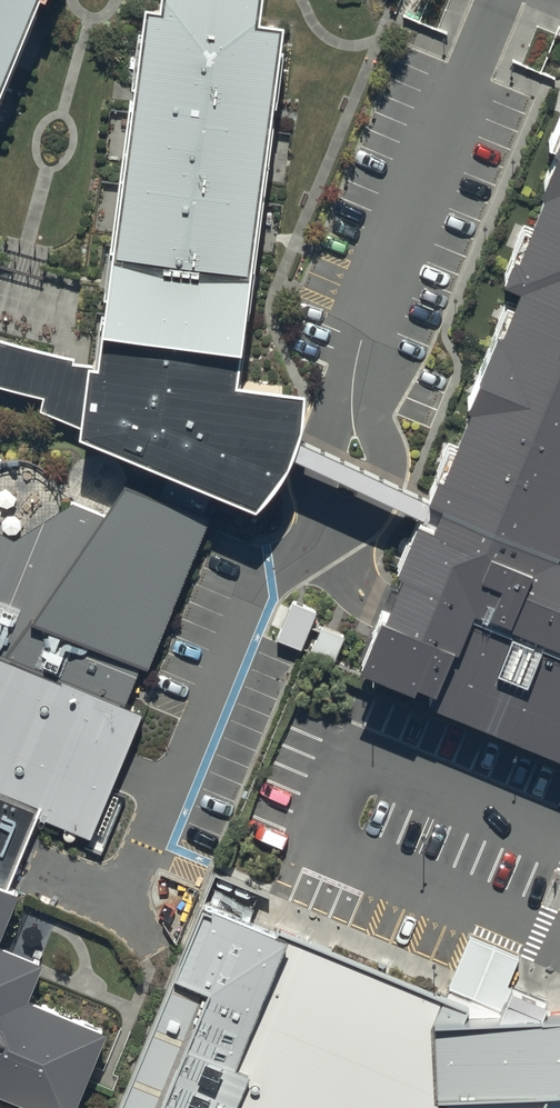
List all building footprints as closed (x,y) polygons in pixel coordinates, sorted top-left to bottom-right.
[(39,0),(44,2),(45,0),(0,0),(0,95),(39,0)] [(144,10),(98,368),(98,370),(89,369),(81,429),(79,440),(255,512),(266,501),(274,489),(282,478),(284,476),(287,469),(295,450),(300,433),(303,415),(302,397),(300,397),(236,389),(282,29),(259,26),(262,0),(160,0),(159,12),(144,10)] [(527,292),(538,296),(443,514),(435,533),(412,587),(378,667),(559,740),(559,210),(527,292)] [(5,390),(24,395),(44,399),(40,413),(81,429),(89,369),(98,370),(98,368),(73,365),(74,360),(54,356),(36,352),(19,347),(1,342),(0,342),(0,388),(5,390)] [(0,539),(0,659),(124,710),(205,527),(129,497),(108,528),(74,510),(17,548),(0,539)] [(37,808),(33,817),(89,840),(118,769),(140,716),(124,710),(0,659),(0,793),(37,808)] [(204,903),(168,991),(119,1107),(541,1107),(548,1092),(559,1091),(559,1019),(542,1020),(548,1003),(529,996),(512,989),(498,1022),(459,1024),(466,1007),(281,930),(279,935),(204,903)] [(61,1093),(93,1017),(15,985),(32,946),(0,932),(0,1068),(61,1093)]
